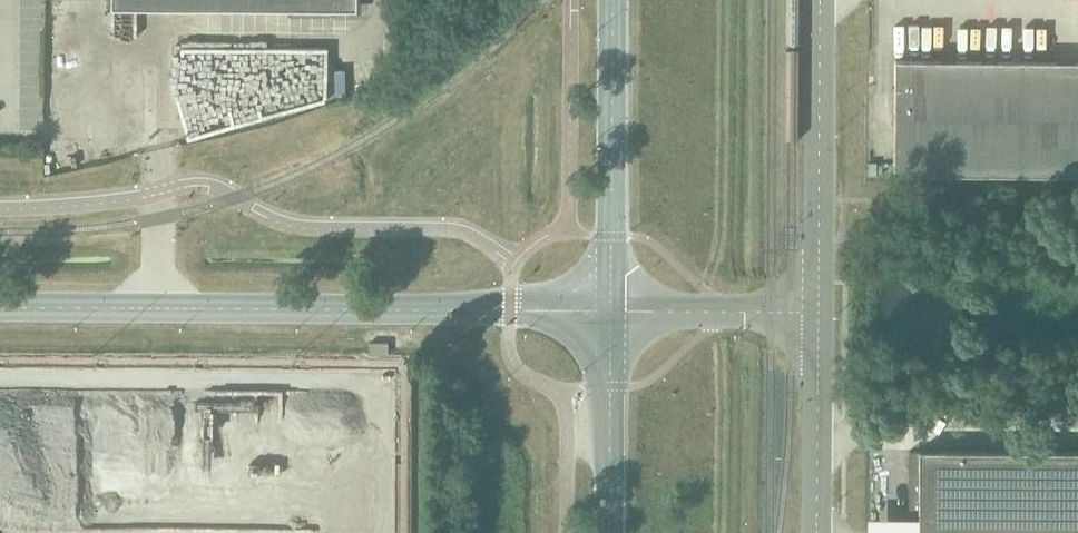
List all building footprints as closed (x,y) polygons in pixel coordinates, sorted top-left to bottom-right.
[(111,7),(113,7),(288,8),(288,12),(361,13),(361,0),(111,0),(111,7)] [(894,60),(894,174),(1077,175),(1077,61),(894,60)] [(387,354),(387,342),(369,342),(369,354),(387,354)] [(909,450),(908,517),(918,517),(918,532),(1077,532),(1077,451),(909,450)]
